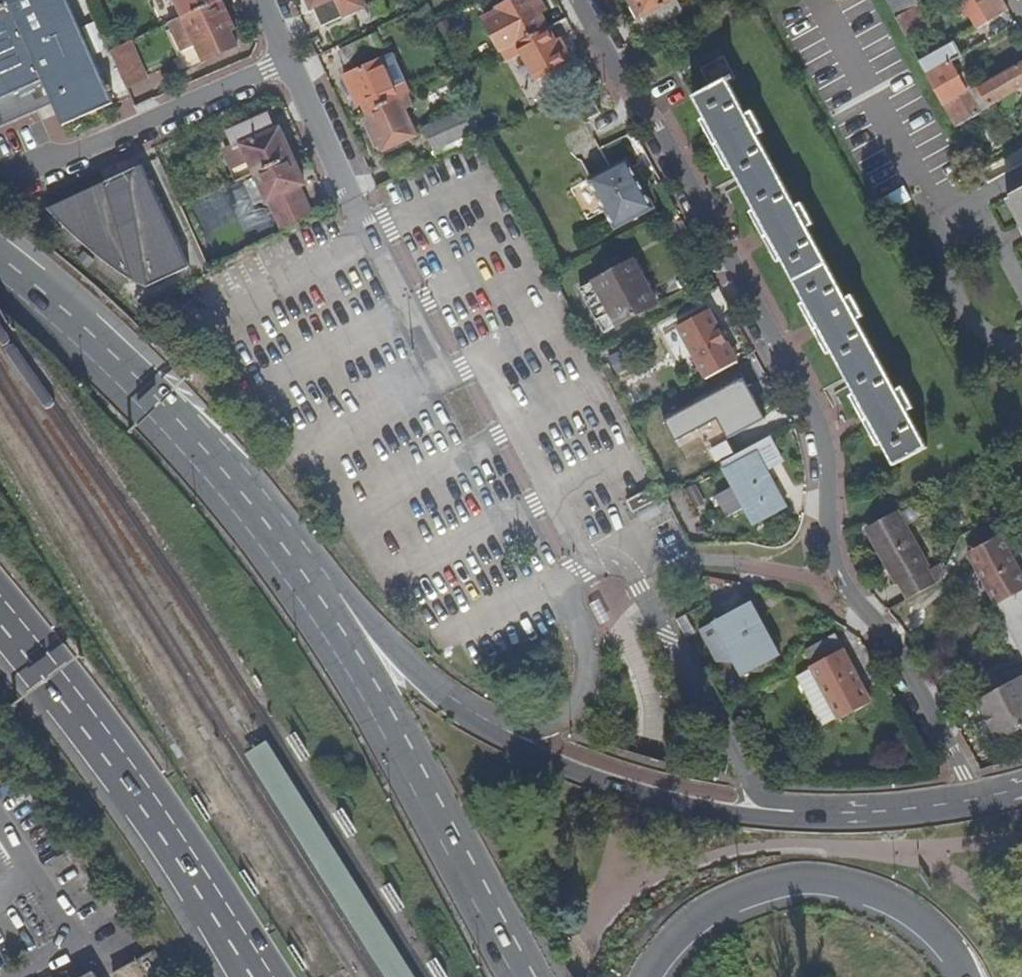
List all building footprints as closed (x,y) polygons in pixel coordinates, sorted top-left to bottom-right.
[(54,102),(66,127),(116,104),(110,92),(114,91),(111,85),(107,86),(68,0),(0,0),(0,121),(52,98),(54,102)] [(186,17),(171,24),(183,53),(199,46),(205,60),(238,46),(232,31),(235,29),(222,0),(186,17)] [(222,0),(178,0),(186,17),(222,0)] [(322,27),(367,7),(364,0),(310,0),(322,27)] [(504,53),(549,29),(534,0),(512,0),(499,7),(501,11),(485,20),(504,53)] [(650,31),(685,13),(678,0),(633,0),(650,31)] [(910,41),(924,33),(912,10),(918,6),(919,4),(917,0),(892,0),(888,2),(910,41)] [(1003,0),(977,0),(989,22),(1010,11),(1003,0)] [(912,10),(924,33),(931,29),(918,6),(912,10)] [(549,29),(504,53),(509,63),(525,54),(539,81),(569,65),(549,29)] [(370,55),(364,41),(341,51),(347,64),(370,55)] [(112,51),(128,89),(149,79),(132,42),(112,51)] [(962,56),(954,42),(921,62),(945,105),(967,93),(968,92),(951,63),(962,56)] [(364,102),(369,112),(397,100),(400,98),(382,60),(345,77),(357,105),(364,102)] [(973,89),(979,98),(985,95),(991,107),(1021,89),(1021,61),(973,89)] [(748,116),(729,80),(695,98),(773,240),(818,323),(824,333),(847,375),(853,386),(868,413),(873,422),(897,466),(931,447),(910,411),(917,408),(905,387),(899,389),(860,320),(867,317),(855,295),(849,298),(810,229),(816,225),(805,204),(798,207),(759,137),(766,133),(754,113),(748,116)] [(945,105),(956,128),(979,115),(967,93),(945,105)] [(604,115),(593,95),(578,102),(589,123),(604,115)] [(397,100),(369,112),(375,125),(368,128),(376,145),(383,143),(385,149),(417,136),(400,98),(397,100)] [(474,134),(464,112),(425,129),(435,152),(474,134)] [(251,161),(257,173),(293,157),(280,129),(275,131),(268,115),(230,132),(236,145),(226,150),(234,168),(251,161)] [(257,173),(286,238),(318,222),(301,187),(305,185),(293,157),(257,173)] [(656,211),(629,161),(590,182),(617,232),(656,211)] [(143,166),(140,168),(136,174),(133,183),(133,193),(112,200),(108,182),(49,210),(65,226),(78,239),(88,232),(90,233),(88,237),(88,241),(90,245),(92,248),(97,250),(100,250),(103,248),(106,247),(107,248),(102,261),(121,274),(135,282),(133,272),(145,270),(150,288),(191,269),(143,166)] [(136,174),(140,168),(108,182),(112,200),(133,193),(133,183),(136,174)] [(1011,195),(1012,197),(1008,199),(1021,225),(1021,189),(1011,195)] [(88,232),(78,239),(91,252),(102,261),(107,248),(106,247),(103,248),(100,250),(97,250),(92,248),(90,245),(88,241),(88,237),(90,233),(88,232)] [(661,310),(636,264),(596,286),(621,331),(661,310)] [(135,282),(150,288),(145,270),(133,272),(135,282)] [(707,379),(738,362),(710,311),(679,328),(707,379)] [(767,414),(738,362),(707,379),(736,432),(767,414)] [(784,463),(771,437),(723,463),(756,524),(786,508),(767,472),(784,463)] [(632,513),(665,497),(660,486),(627,502),(632,513)] [(900,581),(909,599),(937,584),(928,566),(930,565),(901,513),(870,530),(898,582),(900,581)] [(1002,535),(971,552),(998,604),(1021,591),(1021,573),(1002,535)] [(998,604),(999,605),(1021,648),(1021,591),(998,604)] [(777,659),(749,606),(717,623),(745,675),(777,659)] [(677,622),(685,635),(696,629),(688,614),(677,622)] [(812,667),(814,669),(839,718),(841,720),(872,704),(836,636),(807,652),(814,666),(812,667)] [(839,718),(814,669),(799,677),(824,725),(839,718)] [(1021,676),(978,700),(987,718),(994,714),(1006,737),(1021,728),(1021,677),(1021,676)] [(994,714),(987,718),(1000,740),(1006,737),(994,714)] [(159,956),(121,976),(170,976),(159,956)]
